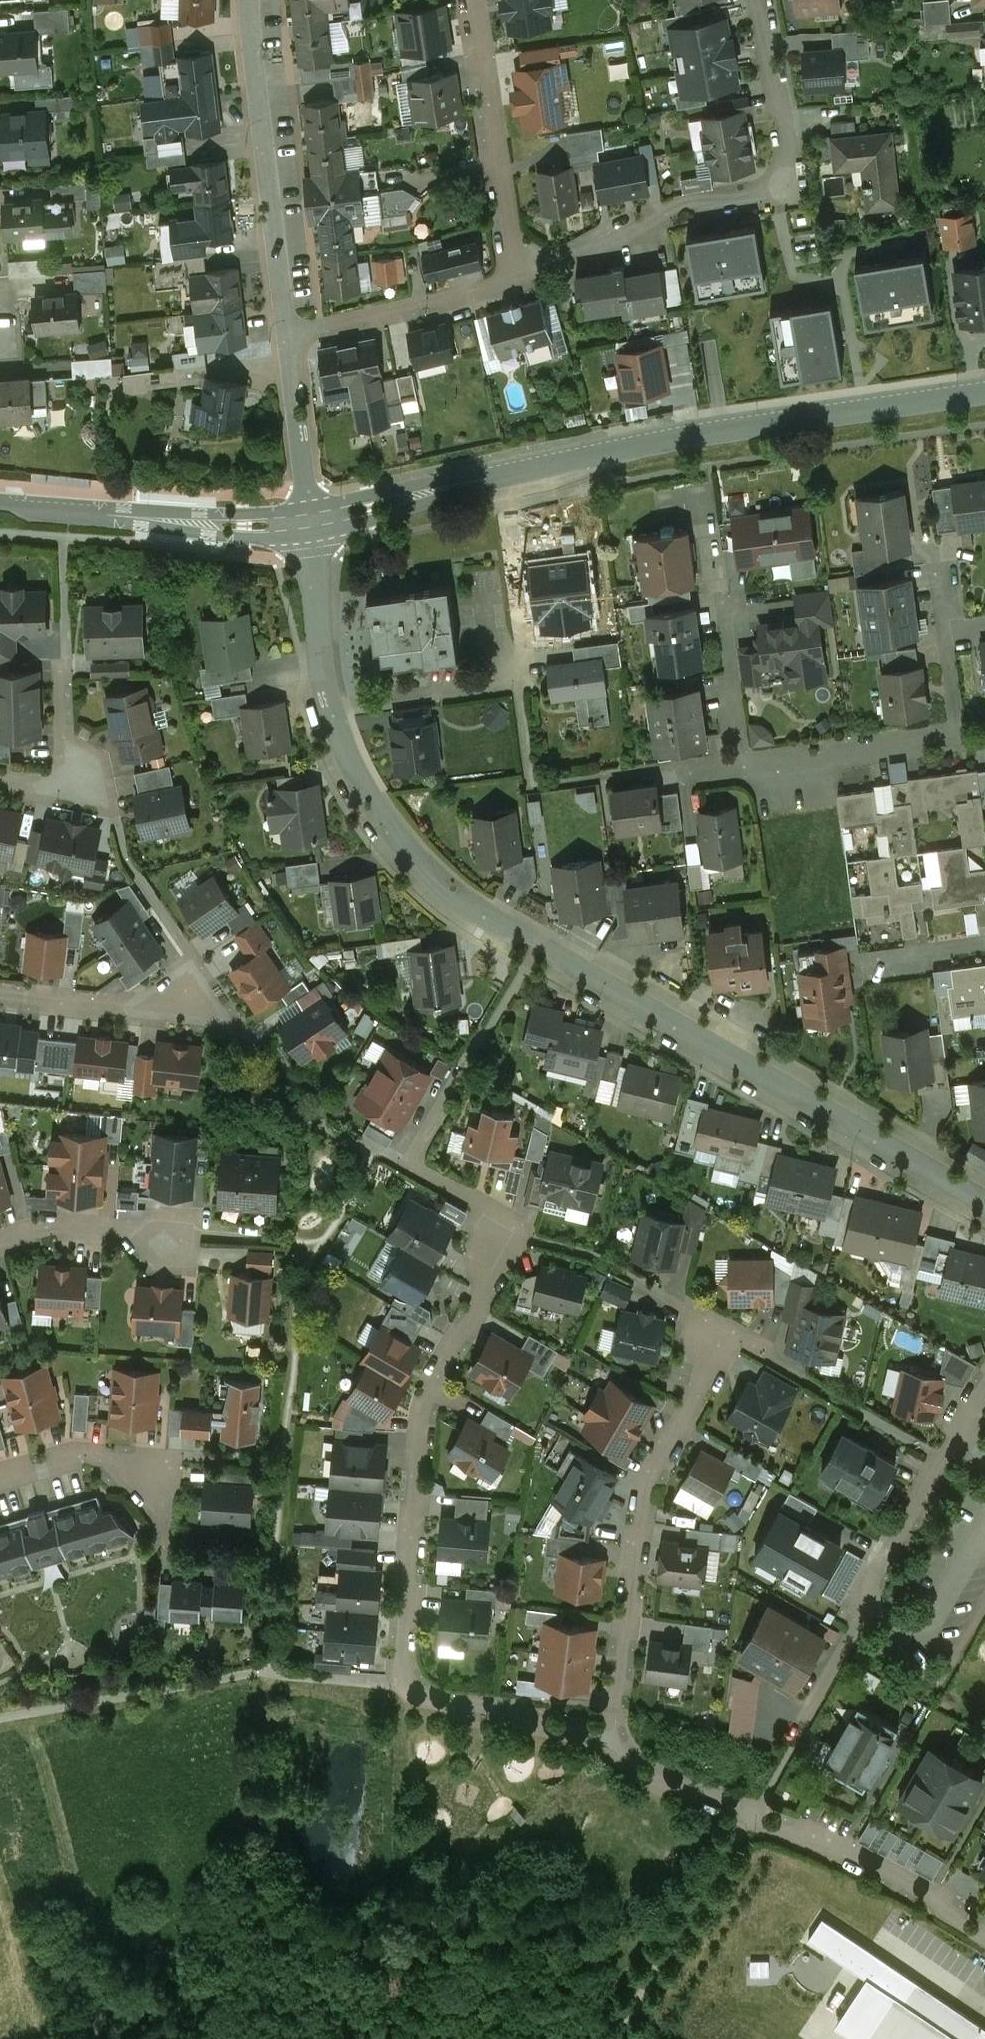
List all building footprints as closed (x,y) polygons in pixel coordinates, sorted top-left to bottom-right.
[(183,17),(214,18),(215,0),(183,0),(183,17)] [(297,25),(328,22),(327,8),(347,6),(346,0),(294,0),(297,25)] [(405,9),(421,7),(420,0),(404,0),(405,9)] [(504,16),(508,15),(511,31),(552,24),(550,10),(554,9),(552,0),(502,0),(504,16)] [(681,2),(680,1),(674,2),(676,15),(691,13),(702,11),(700,0),(693,0),(681,2)] [(799,9),(816,8),(817,20),(839,18),(837,0),(798,0),(799,9)] [(405,9),(399,10),(401,28),(405,27),(409,50),(409,52),(426,50),(450,46),(444,4),(421,7),(405,9)] [(950,7),(925,9),(926,25),(947,23),(951,22),(950,7)] [(69,8),(35,11),(36,31),(36,34),(70,31),(69,8)] [(676,15),(661,18),(664,32),(672,30),(671,29),(693,25),(691,13),(676,15)] [(693,25),(671,29),(672,30),(676,52),(680,51),(683,71),(679,72),(683,94),(684,95),(705,91),(737,85),(733,64),(737,63),(733,40),(729,41),(725,19),(693,25)] [(951,22),(947,23),(948,37),(984,34),(983,20),(951,22)] [(328,22),(297,25),(301,63),(333,59),(328,22)] [(170,23),(150,25),(152,44),(172,42),(170,23)] [(868,29),(832,32),(833,50),(841,49),(842,59),(870,57),(868,29)] [(0,34),(0,71),(22,70),(39,68),(39,67),(36,34),(36,31),(0,34)] [(152,44),(142,45),(145,64),(160,62),(174,60),(172,42),(152,44)] [(573,43),(516,51),(516,53),(526,51),(529,73),(529,74),(567,69),(564,46),(574,44),(573,43)] [(833,50),(803,53),(807,90),(844,87),(842,59),(841,49),(833,50)] [(426,50),(409,52),(409,50),(400,51),(402,69),(428,63),(426,50)] [(211,54),(180,58),(180,59),(185,95),(216,91),(211,54)] [(174,60),(160,62),(162,76),(164,97),(185,95),(180,59),(174,60)] [(338,63),(333,59),(301,63),(303,83),(334,80),(355,77),(372,75),(370,61),(353,63),(353,61),(338,63)] [(48,66),(39,67),(39,68),(22,70),(23,87),(54,85),(53,66),(52,66),(52,63),(48,63),(48,66)] [(428,63),(402,69),(404,82),(411,81),(410,79),(430,76),(428,63)] [(567,69),(529,74),(529,73),(522,74),(528,110),(520,111),(522,127),(565,121),(567,132),(587,130),(584,110),(562,113),(561,107),(560,108),(557,89),(570,87),(567,69)] [(430,76),(410,79),(411,81),(417,122),(461,115),(454,72),(430,76)] [(372,75),(355,77),(356,91),(357,98),(374,96),(372,75)] [(162,76),(146,79),(148,99),(149,99),(164,97),(162,76)] [(355,77),(334,80),(336,93),(356,91),(355,77)] [(164,97),(149,99),(148,99),(145,99),(149,130),(158,129),(159,136),(178,133),(177,127),(188,125),(189,132),(221,128),(216,91),(185,95),(164,97)] [(705,91),(684,95),(683,94),(676,95),(678,108),(707,103),(705,91)] [(78,95),(36,99),(37,111),(46,111),(46,112),(79,109),(78,95)] [(747,96),(715,102),(718,115),(743,111),(744,112),(750,111),(747,96)] [(337,100),(306,104),(311,141),(342,137),(341,128),(346,127),(345,119),(340,120),(337,100)] [(0,114),(0,141),(1,157),(49,153),(46,112),(46,111),(37,111),(0,114)] [(718,115),(705,117),(707,132),(703,132),(706,147),(755,138),(752,124),(746,125),(744,112),(743,111),(718,115)] [(847,116),(824,123),(827,134),(850,127),(847,116)] [(587,130),(567,132),(572,168),(573,168),(607,164),(602,128),(587,130)] [(178,135),(159,137),(159,136),(144,138),(146,154),(147,154),(185,149),(183,133),(178,133),(178,135)] [(890,133),(833,139),(836,160),(863,157),(866,183),(860,184),(860,188),(866,188),(868,208),(898,204),(890,133)] [(311,141),(315,176),(309,177),(312,199),(380,191),(377,169),(346,173),(342,137),(311,141)] [(826,137),(815,140),(822,163),(833,160),(826,137)] [(755,138),(706,147),(708,161),(712,161),(715,175),(754,168),(751,154),(757,153),(755,138)] [(185,149),(147,154),(148,167),(187,162),(185,149)] [(605,200),(651,192),(645,158),(598,166),(605,200)] [(224,161),(193,165),(193,166),(172,168),(175,189),(196,187),(198,202),(229,198),(224,161)] [(572,168),(538,173),(544,212),(579,207),(573,168),(572,168)] [(685,193),(714,188),(711,174),(682,179),(685,193)] [(100,182),(86,183),(88,198),(101,197),(100,182)] [(86,183),(51,185),(53,201),(88,199),(88,198),(86,183)] [(380,191),(312,199),(315,221),(320,220),(324,256),(325,256),(355,252),(356,252),(353,224),(383,221),(384,221),(383,215),(380,191)] [(198,202),(199,218),(202,239),(203,239),(233,235),(229,198),(198,202)] [(42,200),(25,201),(25,203),(5,204),(7,237),(44,235),(43,210),(42,200)] [(71,208),(43,210),(44,235),(72,232),(71,208)] [(956,215),(956,210),(944,212),(944,216),(942,217),(947,246),(974,243),(970,213),(956,215)] [(407,211),(383,215),(384,221),(383,221),(384,229),(409,226),(407,212),(407,211)] [(199,218),(173,221),(175,241),(176,246),(203,243),(203,239),(202,239),(199,218)] [(756,226),(688,238),(698,299),(767,287),(756,226)] [(424,254),(423,254),(430,280),(484,267),(477,240),(424,254)] [(203,243),(176,246),(175,241),(162,242),(164,260),(164,261),(184,258),(205,256),(203,243)] [(108,244),(109,262),(128,260),(126,242),(108,244)] [(325,256),(329,293),(360,289),(358,272),(368,271),(367,262),(357,263),(356,252),(355,252),(325,256)] [(205,256),(184,258),(186,270),(206,268),(205,256)] [(856,267),(862,307),(865,320),(880,318),(881,326),(920,319),(919,311),(933,309),(931,296),(925,256),(897,260),(856,267)] [(164,260),(154,261),(157,288),(175,285),(174,279),(186,277),(186,270),(184,258),(164,261),(164,260)] [(396,258),(377,260),(379,284),(398,282),(396,258)] [(33,259),(9,261),(10,277),(34,275),(33,259)] [(959,272),(957,275),(963,323),(982,321),(984,322),(984,266),(981,268),(981,269),(959,272)] [(237,268),(206,272),(206,273),(191,275),(196,311),(211,309),(242,305),(237,268)] [(612,272),(576,278),(580,300),(581,300),(583,312),(607,308),(607,310),(623,308),(624,313),(641,311),(640,309),(666,305),(661,270),(626,276),(624,269),(611,271),(612,272)] [(107,270),(74,272),(75,293),(77,292),(77,295),(108,293),(107,270)] [(75,293),(35,296),(37,313),(36,313),(37,332),(57,330),(57,332),(81,330),(77,295),(77,292),(75,293)] [(542,299),(513,307),(525,349),(554,340),(542,299)] [(832,303),(771,313),(783,382),(843,371),(832,303)] [(242,305),(211,309),(215,346),(217,346),(246,343),(242,305)] [(513,307),(487,314),(497,346),(499,356),(500,356),(525,349),(513,307)] [(196,311),(186,312),(190,350),(190,353),(206,351),(218,349),(217,346),(215,346),(211,309),(196,311)] [(487,314),(475,318),(483,350),(497,346),(487,314)] [(446,324),(409,333),(417,366),(454,357),(446,324)] [(655,335),(620,341),(622,353),(657,346),(655,335)] [(94,355),(110,354),(109,339),(93,340),(94,355)] [(375,339),(321,349),(324,366),(319,367),(325,400),(352,395),(351,390),(359,388),(366,427),(390,423),(390,421),(405,418),(409,438),(410,438),(403,402),(387,405),(382,380),(381,375),(382,375),(375,339)] [(499,356),(497,346),(483,350),(486,360),(499,356)] [(622,353),(618,353),(622,374),(619,375),(623,397),(668,389),(661,346),(657,346),(622,353)] [(190,350),(173,353),(175,368),(207,364),(206,351),(190,353),(190,350)] [(112,357),(73,360),(74,378),(113,375),(112,357)] [(175,368),(147,371),(150,386),(208,379),(209,377),(207,364),(175,368)] [(147,371),(124,374),(126,392),(146,390),(150,386),(147,371)] [(413,374),(397,377),(403,402),(419,398),(413,374)] [(246,383),(209,377),(208,379),(202,419),(240,425),(246,383)] [(397,377),(382,380),(387,405),(403,402),(397,377)] [(14,381),(14,382),(0,383),(0,418),(33,416),(31,401),(47,400),(46,378),(14,381)] [(933,489),(936,510),(960,507),(963,529),(984,526),(984,482),(933,489)] [(903,493),(861,498),(868,548),(868,550),(888,548),(909,545),(903,493)] [(963,529),(960,507),(936,510),(939,532),(963,529)] [(808,509),(788,511),(789,513),(734,520),(737,546),(739,561),(766,557),(767,562),(769,561),(769,557),(789,554),(799,553),(799,558),(814,556),(808,509)] [(734,520),(720,522),(723,548),(737,546),(734,520)] [(675,528),(661,530),(662,534),(641,537),(644,556),(633,557),(634,559),(640,558),(643,582),(637,583),(637,585),(647,584),(648,590),(690,585),(696,584),(688,530),(675,532),(675,528)] [(585,547),(586,559),(589,579),(611,577),(606,545),(585,547)] [(868,548),(852,550),(855,574),(849,575),(870,572),(890,569),(888,548),(868,550),(868,548)] [(586,559),(531,566),(538,620),(541,619),(543,631),(547,631),(587,625),(591,625),(590,613),(593,613),(589,579),(586,559)] [(870,572),(849,575),(851,588),(861,587),(860,585),(872,584),(870,572)] [(872,584),(860,585),(861,587),(868,641),(896,638),(916,635),(909,579),(872,584)] [(690,585),(648,590),(650,602),(653,602),(691,597),(690,585)] [(24,593),(23,589),(20,586),(9,587),(6,589),(5,593),(0,593),(0,636),(14,635),(46,634),(45,592),(24,593)] [(449,586),(408,591),(408,593),(369,598),(375,649),(381,648),(383,660),(425,655),(426,663),(429,662),(428,660),(458,656),(449,586)] [(830,595),(797,599),(800,621),(816,619),(817,624),(834,622),(830,595)] [(650,602),(629,605),(632,622),(648,620),(647,615),(654,614),(653,602),(650,602)] [(88,631),(143,629),(142,609),(116,609),(116,607),(88,607),(88,631)] [(654,614),(647,615),(648,620),(650,636),(657,635),(662,669),(703,664),(695,608),(654,614)] [(246,614),(205,620),(206,621),(209,621),(215,665),(251,661),(247,634),(249,634),(246,614)] [(800,621),(761,627),(763,639),(756,640),(757,651),(759,669),(761,669),(785,666),(786,671),(801,669),(802,681),(824,678),(817,624),(816,619),(800,621)] [(587,625),(547,631),(548,641),(588,636),(587,625)] [(143,629),(88,631),(89,654),(143,652),(143,629)] [(0,636),(0,661),(15,660),(14,635),(0,636)] [(896,638),(868,641),(864,642),(866,654),(881,652),(898,649),(896,638)] [(619,641),(574,647),(575,660),(603,656),(605,667),(622,665),(619,641)] [(898,649),(881,652),(884,673),(919,668),(916,647),(898,649)] [(757,651),(741,653),(745,683),(763,681),(761,669),(759,669),(757,651)] [(575,660),(547,664),(552,701),(587,696),(590,726),(594,726),(594,724),(610,722),(607,694),(608,693),(605,667),(603,656),(575,660)] [(130,675),(129,661),(118,661),(119,675),(130,675)] [(251,661),(215,665),(218,680),(204,682),(204,684),(253,677),(251,661)] [(884,673),(882,673),(888,718),(926,713),(920,668),(919,668),(884,673)] [(40,691),(39,672),(0,673),(0,694),(40,691)] [(698,677),(674,680),(675,692),(698,689),(698,691),(700,691),(698,677)] [(146,688),(107,696),(117,740),(120,739),(156,731),(156,729),(151,711),(153,706),(152,697),(148,694),(146,688)] [(675,692),(648,696),(653,729),(655,728),(658,753),(688,749),(688,746),(705,744),(698,691),(698,689),(675,692)] [(41,716),(40,691),(0,694),(0,718),(41,716)] [(247,692),(213,697),(216,717),(245,713),(244,706),(249,705),(247,692)] [(249,705),(244,706),(245,713),(247,727),(249,727),(252,752),(251,752),(251,754),(290,748),(289,746),(288,747),(284,720),(286,719),(283,700),(249,705)] [(494,701),(495,720),(510,719),(509,701),(494,701)] [(430,707),(394,711),(396,727),(432,722),(430,707)] [(0,718),(0,735),(12,735),(41,734),(41,716),(0,718)] [(755,744),(775,741),(772,720),(752,723),(755,744)] [(396,727),(393,727),(398,770),(414,768),(419,761),(439,759),(437,745),(439,742),(436,721),(432,722),(396,727)] [(156,731),(120,739),(125,758),(163,750),(158,729),(156,729),(156,731)] [(12,735),(0,735),(0,760),(12,762),(12,735)] [(171,765),(135,772),(136,773),(140,795),(175,787),(171,765)] [(921,777),(925,808),(957,803),(963,846),(966,846),(984,843),(984,827),(982,806),(977,771),(977,769),(921,777)] [(302,773),(278,776),(280,790),(304,787),(302,773)] [(921,777),(908,779),(908,781),(911,802),(912,809),(925,808),(921,777)] [(908,781),(891,783),(894,804),(911,802),(908,781)] [(140,795),(136,796),(145,836),(169,831),(172,831),(191,830),(181,786),(175,787),(140,795)] [(280,790),(269,792),(273,818),(284,816),(288,843),(324,838),(321,821),(318,819),(314,786),(304,787),(280,790)] [(634,789),(632,790),(614,793),(618,824),(668,817),(670,829),(683,828),(678,792),(657,794),(656,787),(642,789),(640,788),(638,787),(636,787),(634,789)] [(911,802),(894,804),(895,810),(878,813),(874,790),(837,795),(842,826),(877,821),(882,857),(894,855),(918,852),(912,809),(911,802)] [(736,808),(699,813),(706,864),(742,859),(736,808)] [(0,809),(0,854),(11,856),(12,857),(16,838),(21,814),(0,809)] [(515,815),(481,819),(484,847),(479,847),(481,862),(512,858),(521,857),(520,855),(515,815)] [(100,830),(51,820),(48,832),(42,861),(43,861),(50,856),(56,857),(67,873),(74,868),(90,871),(91,871),(94,858),(100,830)] [(48,832),(32,829),(30,841),(26,858),(42,861),(48,832)] [(30,841),(16,838),(12,857),(11,856),(9,867),(24,871),(26,858),(30,841)] [(966,846),(963,846),(938,849),(943,885),(923,888),(925,907),(925,909),(974,902),(984,901),(984,900),(983,895),(984,894),(984,868),(970,870),(966,846)] [(534,854),(520,855),(521,857),(512,858),(515,883),(528,891),(537,876),(534,854)] [(898,884),(894,855),(882,857),(867,859),(872,893),(851,896),(854,917),(899,910),(914,908),(914,909),(925,907),(923,888),(922,881),(898,884)] [(105,860),(94,858),(91,871),(90,871),(87,882),(102,885),(106,866),(105,860)] [(318,860),(287,864),(289,881),(321,876),(318,860)] [(598,861),(563,866),(565,882),(555,883),(558,901),(561,901),(563,914),(615,907),(616,912),(617,912),(616,901),(613,878),(601,880),(598,861)] [(701,863),(688,865),(691,889),(704,887),(701,863)] [(631,871),(612,873),(613,878),(616,901),(628,900),(626,888),(633,887),(631,871)] [(373,874),(333,880),(339,922),(379,916),(373,874)] [(215,878),(182,901),(203,933),(226,917),(236,909),(215,878)] [(633,887),(626,888),(628,900),(633,936),(684,929),(677,881),(633,887)] [(147,908),(131,883),(118,888),(128,902),(129,902),(138,914),(147,908)] [(974,902),(978,926),(984,925),(984,899),(984,900),(984,901),(974,902)] [(128,902),(96,924),(112,948),(145,925),(138,914),(129,902),(128,902)] [(245,903),(236,909),(226,917),(238,934),(257,920),(245,903)] [(914,908),(899,910),(903,937),(917,935),(914,909),(914,908)] [(85,911),(67,909),(64,936),(66,936),(65,945),(80,947),(85,911)] [(256,922),(236,935),(250,956),(262,947),(270,942),(256,922)] [(145,925),(112,948),(127,971),(128,972),(146,960),(161,949),(145,925)] [(740,925),(728,926),(729,931),(709,933),(716,981),(726,980),(730,983),(740,982),(741,988),(754,986),(758,982),(767,980),(761,932),(741,935),(740,925)] [(64,936),(31,932),(27,969),(61,973),(65,945),(66,936),(64,936)] [(421,935),(382,941),(384,955),(411,952),(411,951),(423,949),(421,935)] [(423,949),(411,951),(411,952),(419,1006),(436,1004),(437,1006),(443,1005),(443,1003),(460,1001),(453,945),(423,949)] [(262,947),(250,956),(252,959),(232,972),(241,985),(240,990),(243,995),(249,996),(257,1008),(289,987),(262,947)] [(839,948),(815,951),(817,971),(818,972),(842,968),(839,948)] [(146,960),(128,972),(127,971),(121,976),(129,987),(154,971),(146,960)] [(951,968),(954,992),(951,992),(954,1016),(984,1012),(984,964),(951,968)] [(842,968),(818,972),(817,971),(800,973),(806,1015),(824,1012),(825,1020),(849,1017),(842,968)] [(325,981),(298,998),(306,1010),(324,998),(317,987),(325,981)] [(951,992),(937,994),(942,1032),(956,1030),(954,1016),(951,992)] [(306,1010),(281,1026),(304,1060),(318,1050),(320,1054),(335,1044),(332,1040),(346,1031),(324,998),(306,1010)] [(561,1011),(536,1005),(526,1046),(550,1052),(558,1021),(559,1021),(561,1011)] [(591,1020),(578,1016),(576,1025),(589,1028),(591,1020)] [(559,1021),(558,1021),(550,1052),(548,1063),(589,1073),(590,1073),(595,1053),(601,1031),(589,1028),(576,1025),(559,1021)] [(0,1027),(0,1069),(16,1071),(16,1065),(34,1067),(38,1037),(38,1032),(0,1027)] [(926,1028),(884,1034),(890,1080),(930,1075),(928,1057),(929,1057),(926,1028)] [(112,1037),(100,1035),(99,1039),(82,1037),(81,1042),(77,1071),(78,1072),(83,1072),(82,1080),(103,1082),(104,1075),(123,1077),(127,1042),(111,1040),(112,1037)] [(60,1039),(38,1037),(34,1067),(56,1070),(60,1039)] [(81,1042),(60,1039),(56,1070),(78,1072),(77,1071),(81,1042)] [(202,1047),(160,1042),(158,1056),(155,1079),(157,1079),(179,1082),(183,1079),(186,1083),(197,1084),(202,1047)] [(624,1054),(609,1050),(607,1056),(602,1077),(617,1081),(624,1054)] [(390,1051),(386,1052),(381,1060),(382,1063),(366,1091),(363,1092),(358,1099),(359,1103),(376,1113),(399,1127),(430,1075),(390,1051)] [(607,1056),(595,1053),(590,1073),(589,1073),(584,1092),(597,1095),(602,1077),(607,1056)] [(158,1056),(138,1054),(134,1090),(155,1092),(157,1079),(155,1079),(158,1056)] [(929,1057),(928,1057),(930,1075),(932,1089),(950,1087),(945,1055),(929,1057)] [(681,1078),(631,1066),(621,1105),(671,1117),(681,1078)] [(971,1083),(977,1134),(984,1133),(984,1081),(971,1083)] [(514,1115),(483,1107),(479,1125),(470,1123),(461,1157),(483,1162),(485,1153),(492,1155),(490,1164),(511,1169),(520,1134),(510,1132),(514,1115)] [(761,1122),(705,1108),(697,1143),(744,1155),(746,1156),(750,1139),(756,1141),(756,1139),(761,1122)] [(399,1127),(376,1113),(364,1132),(388,1146),(399,1127)] [(548,1133),(534,1125),(526,1157),(542,1161),(548,1133)] [(106,1136),(64,1133),(63,1139),(52,1148),(58,1154),(57,1164),(104,1168),(106,1136)] [(196,1137),(159,1134),(159,1139),(155,1141),(154,1155),(157,1158),(157,1163),(194,1166),(194,1164),(193,1164),(194,1152),(195,1152),(196,1137)] [(756,1141),(750,1139),(746,1156),(744,1155),(739,1178),(758,1183),(760,1173),(768,1142),(756,1139),(756,1141)] [(984,1163),(984,1145),(975,1140),(968,1154),(984,1163)] [(768,1142),(760,1173),(774,1177),(779,1154),(780,1155),(783,1146),(768,1142)] [(252,1155),(235,1154),(235,1148),(224,1147),(220,1205),(248,1207),(252,1155)] [(602,1164),(552,1152),(546,1174),(541,1196),(544,1197),(592,1208),(602,1164)] [(780,1155),(779,1154),(774,1177),(769,1196),(768,1201),(797,1208),(809,1162),(780,1155)] [(279,1157),(252,1155),(248,1207),(276,1209),(279,1157)] [(836,1168),(809,1162),(797,1208),(824,1215),(830,1192),(836,1168)] [(194,1166),(157,1163),(156,1167),(153,1170),(152,1183),(155,1187),(154,1191),(191,1194),(194,1166)] [(104,1168),(57,1164),(57,1174),(50,1180),(60,1191),(59,1197),(101,1200),(104,1168)] [(546,1174),(535,1172),(528,1202),(541,1205),(544,1197),(541,1196),(546,1174)] [(774,1177),(760,1173),(758,1183),(754,1198),(755,1198),(756,1193),(769,1196),(774,1177)] [(0,1176),(0,1205),(11,1202),(3,1175),(0,1176)] [(140,1190),(118,1189),(117,1207),(139,1208),(140,1190)] [(845,1195),(830,1192),(824,1215),(840,1219),(845,1195)] [(858,1199),(845,1195),(840,1219),(834,1242),(846,1245),(858,1199)] [(875,1256),(886,1206),(858,1199),(846,1245),(869,1251),(871,1255),(875,1256)] [(886,1206),(875,1256),(877,1257),(882,1254),(907,1260),(908,1260),(913,1241),(920,1214),(886,1206)] [(420,1216),(407,1208),(390,1237),(404,1245),(415,1252),(423,1239),(439,1249),(454,1224),(438,1215),(437,1211),(429,1207),(424,1208),(420,1216)] [(683,1223),(645,1214),(635,1257),(674,1267),(679,1246),(685,1223),(683,1223)] [(703,1223),(684,1219),(683,1223),(685,1223),(679,1246),(696,1250),(703,1223)] [(955,1240),(928,1233),(925,1244),(919,1268),(920,1268),(923,1259),(948,1265),(951,1250),(953,1250),(955,1240)] [(439,1249),(423,1239),(415,1252),(439,1266),(446,1253),(439,1249)] [(913,1241),(908,1260),(907,1260),(900,1288),(913,1291),(920,1268),(919,1268),(925,1244),(913,1241)] [(404,1245),(387,1274),(403,1283),(399,1291),(418,1302),(439,1266),(415,1252),(404,1245)] [(951,1250),(948,1265),(941,1292),(984,1303),(984,1258),(953,1250),(951,1250)] [(272,1253),(250,1251),(249,1266),(251,1266),(271,1267),(272,1253)] [(772,1261),(730,1261),(730,1274),(723,1282),(730,1290),(730,1302),(773,1302),(772,1263),(772,1261)] [(791,1274),(772,1263),(773,1302),(784,1304),(790,1281),(791,1274)] [(85,1268),(43,1265),(40,1308),(82,1311),(83,1305),(85,1274),(85,1268)] [(576,1271),(556,1266),(555,1268),(543,1265),(534,1299),(546,1303),(545,1305),(565,1310),(566,1308),(578,1311),(587,1276),(575,1273),(576,1271)] [(271,1267),(251,1266),(250,1275),(234,1274),(231,1314),(267,1316),(271,1267)] [(611,1273),(602,1292),(628,1304),(637,1285),(611,1273)] [(103,1276),(85,1274),(83,1305),(101,1306),(103,1276)] [(814,1286),(790,1281),(784,1304),(782,1316),(795,1319),(799,1305),(810,1307),(814,1286)] [(156,1288),(140,1287),(137,1323),(153,1324),(157,1329),(177,1330),(178,1330),(180,1307),(181,1290),(171,1289),(171,1287),(156,1286),(156,1288)] [(424,1322),(393,1304),(380,1327),(382,1328),(383,1326),(412,1343),(424,1322)] [(810,1307),(799,1305),(795,1319),(792,1332),(795,1337),(792,1350),(808,1354),(808,1356),(811,1361),(818,1363),(823,1360),(823,1358),(833,1360),(843,1315),(810,1307)] [(197,1309),(180,1307),(178,1330),(177,1330),(176,1343),(194,1344),(197,1309)] [(654,1314),(640,1311),(640,1314),(623,1310),(614,1351),(616,1351),(620,1357),(627,1359),(633,1355),(656,1361),(665,1320),(653,1317),(654,1314)] [(412,1343),(383,1326),(382,1328),(364,1360),(369,1363),(370,1362),(401,1380),(401,1379),(420,1347),(412,1343)] [(558,1350),(530,1333),(520,1350),(531,1356),(526,1364),(544,1375),(558,1350)] [(520,1350),(493,1334),(472,1370),(491,1382),(495,1380),(511,1390),(526,1364),(531,1356),(520,1350)] [(976,1364),(947,1347),(943,1364),(951,1366),(948,1382),(964,1386),(976,1364)] [(401,1380),(370,1362),(369,1363),(368,1365),(363,1366),(357,1376),(359,1381),(350,1395),(355,1398),(382,1414),(386,1416),(391,1408),(389,1407),(394,1399),(395,1400),(405,1382),(401,1379),(401,1380)] [(46,1366),(5,1377),(19,1426),(34,1422),(40,1425),(44,1419),(59,1415),(55,1398),(59,1397),(55,1385),(52,1387),(46,1366)] [(158,1372),(116,1369),(112,1419),(128,1420),(133,1426),(139,1421),(154,1422),(156,1405),(160,1405),(161,1394),(157,1393),(158,1372)] [(943,1379),(904,1370),(895,1408),(934,1417),(937,1404),(940,1405),(940,1404),(942,1394),(943,1394),(943,1393),(940,1392),(943,1379)] [(795,1389),(766,1372),(758,1386),(787,1403),(795,1389)] [(261,1382),(226,1379),(226,1380),(232,1380),(225,1411),(223,1411),(221,1437),(257,1439),(261,1382)] [(633,1438),(646,1417),(653,1404),(613,1381),(606,1394),(600,1389),(585,1414),(592,1416),(585,1429),(625,1452),(633,1438)] [(758,1386),(750,1382),(730,1417),(746,1426),(747,1432),(754,1436),(761,1433),(766,1424),(775,1429),(789,1404),(787,1403),(758,1386)] [(90,1393),(76,1392),(73,1428),(87,1429),(90,1393)] [(382,1414),(355,1398),(344,1417),(343,1426),(374,1429),(382,1414)] [(213,1410),(172,1407),(170,1432),(211,1436),(213,1410)] [(516,1424),(489,1408),(480,1425),(493,1433),(491,1438),(503,1445),(516,1424)] [(480,1425),(469,1419),(450,1453),(492,1477),(508,1448),(503,1445),(491,1438),(493,1433),(480,1425)] [(896,1463),(844,1433),(822,1471),(874,1501),(896,1463)] [(385,1445),(337,1440),(335,1455),(333,1455),(330,1456),(328,1458),(326,1460),(326,1463),(327,1466),(329,1468),(331,1469),(334,1469),(333,1483),(384,1488),(385,1474),(383,1474),(385,1445)] [(569,1475),(556,1498),(568,1505),(592,1520),(599,1509),(605,1512),(613,1499),(606,1495),(618,1476),(571,1449),(559,1470),(569,1475)] [(734,1467),(702,1449),(682,1485),(714,1503),(734,1467)] [(255,1471),(220,1469),(219,1482),(254,1485),(255,1471)] [(219,1482),(207,1482),(206,1488),(208,1488),(208,1495),(204,1494),(203,1516),(252,1520),(254,1485),(219,1482)] [(384,1488),(333,1483),(331,1498),(328,1497),(325,1499),(323,1501),(323,1504),(323,1506),(324,1509),(325,1510),(328,1511),(330,1512),(329,1527),(378,1531),(380,1502),(382,1502),(384,1488)] [(66,1556),(89,1549),(135,1536),(112,1510),(104,1512),(99,1496),(84,1501),(86,1506),(78,1509),(70,1511),(68,1505),(53,1509),(54,1515),(60,1536),(66,1556)] [(568,1505),(559,1521),(557,1534),(584,1537),(590,1538),(592,1520),(568,1505)] [(754,1552),(819,1589),(844,1545),(780,1508),(754,1552)] [(47,1517),(45,1510),(29,1514),(37,1542),(60,1536),(54,1515),(47,1517)] [(489,1520),(444,1516),(441,1553),(471,1556),(472,1548),(486,1549),(489,1520)] [(0,1531),(0,1575),(35,1564),(22,1518),(7,1523),(9,1528),(0,1531)] [(723,1531),(687,1526),(685,1543),(707,1546),(707,1547),(720,1549),(723,1531)] [(557,1534),(548,1533),(546,1552),(562,1554),(562,1553),(582,1555),(584,1537),(557,1534)] [(685,1543),(665,1541),(663,1560),(663,1561),(662,1567),(662,1568),(660,1577),(702,1583),(707,1547),(707,1546),(685,1543)] [(377,1548),(341,1545),(339,1566),(342,1566),(343,1565),(375,1567),(377,1548)] [(582,1555),(562,1553),(562,1554),(558,1588),(570,1589),(573,1593),(583,1595),(587,1592),(599,1593),(604,1558),(582,1555)] [(253,1559),(240,1558),(238,1575),(247,1576),(251,1577),(253,1559)] [(375,1567),(343,1565),(342,1566),(339,1604),(378,1608),(381,1568),(375,1567)] [(235,1575),(227,1574),(227,1575),(216,1574),(216,1579),(215,1584),(213,1614),(243,1616),(244,1604),(247,1604),(248,1593),(245,1593),(247,1576),(238,1575),(235,1575)] [(193,1577),(185,1576),(174,1576),(172,1601),(170,1616),(201,1618),(204,1583),(204,1578),(193,1577)] [(498,1588),(468,1585),(466,1600),(489,1602),(489,1605),(497,1605),(498,1588)] [(466,1600),(445,1598),(443,1620),(447,1620),(446,1636),(462,1637),(461,1641),(485,1643),(489,1605),(489,1602),(466,1600)] [(172,1601),(160,1600),(159,1615),(170,1616),(172,1601)] [(329,1628),(376,1632),(378,1608),(339,1604),(331,1604),(331,1607),(328,1609),(326,1623),(329,1625),(329,1628)] [(824,1636),(769,1604),(742,1651),(762,1662),(759,1667),(795,1687),(824,1636)] [(542,1608),(528,1606),(526,1620),(540,1621),(542,1608)] [(564,1611),(542,1608),(540,1621),(547,1622),(562,1624),(564,1611)] [(543,1649),(591,1655),(595,1628),(562,1624),(547,1622),(543,1649)] [(712,1625),(686,1622),(683,1645),(690,1646),(690,1647),(709,1650),(712,1625)] [(376,1632),(329,1628),(329,1631),(326,1632),(324,1646),(327,1648),(327,1652),(351,1654),(373,1656),(376,1632)] [(683,1645),(653,1641),(649,1676),(685,1681),(690,1647),(690,1646),(683,1645)] [(591,1655),(543,1649),(539,1678),(539,1679),(554,1681),(587,1686),(591,1655)] [(351,1654),(327,1652),(326,1664),(350,1667),(351,1654)] [(532,1677),(519,1676),(517,1689),(531,1691),(532,1677)] [(760,1682),(738,1676),(730,1735),(752,1742),(752,1741),(750,1740),(754,1728),(752,1728),(755,1717),(754,1717),(757,1705),(755,1705),(758,1694),(757,1693),(760,1682)] [(539,1678),(532,1677),(531,1691),(552,1694),(554,1681),(539,1679),(539,1678)] [(898,1727),(858,1704),(823,1765),(864,1788),(898,1727)] [(938,1755),(929,1749),(899,1801),(952,1832),(982,1780),(973,1775),(974,1773),(962,1766),(963,1764),(953,1758),(952,1760),(939,1753),(938,1755)] [(907,1857),(916,1838),(873,1819),(865,1837),(907,1857)] [(916,1863),(935,1874),(945,1857),(926,1845),(916,1863)] [(902,1944),(884,1947),(887,1966),(905,1963),(902,1944)] [(913,1980),(900,1999),(892,1994),(863,2038),(865,2038),(984,2038),(984,2028),(913,1980)]
